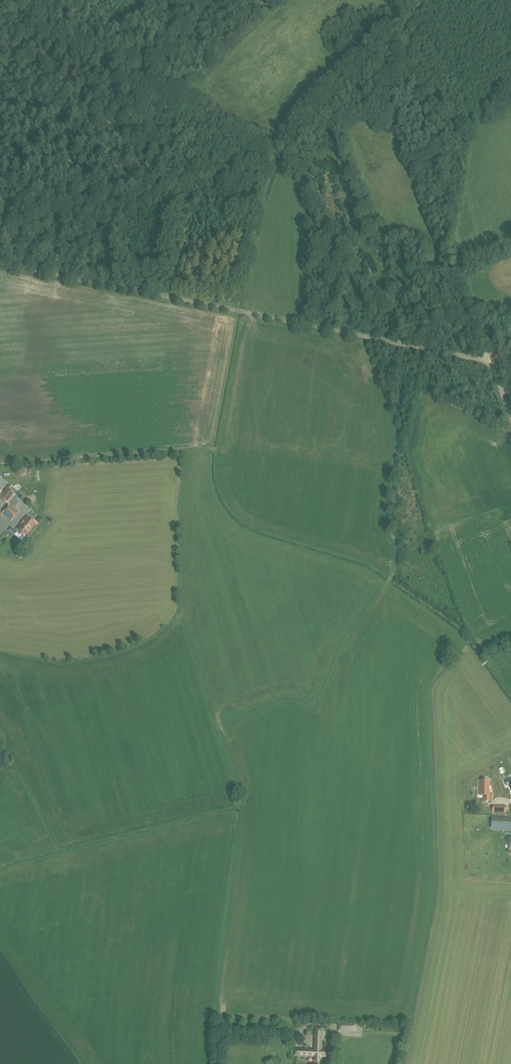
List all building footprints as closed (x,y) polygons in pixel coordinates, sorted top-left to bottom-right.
[(8,504),(15,496),(13,494),(13,493),(10,490),(12,487),(9,484),(0,495),(0,497),(0,498),(5,502),(6,501),(8,504)] [(18,512),(9,504),(1,512),(10,521),(18,512)] [(16,528),(26,537),(37,524),(27,515),(16,528)] [(490,780),(480,780),(480,795),(490,795),(490,789),(490,785),(490,780)] [(485,816),(484,829),(510,830),(510,818),(485,816)] [(482,865),(469,864),(469,874),(479,874),(479,869),(482,869),(482,865)] [(357,1032),(358,1023),(339,1022),(338,1031),(357,1032)] [(327,1055),(327,1053),(325,1050),(322,1050),(323,1028),(315,1027),(315,1044),(315,1050),(294,1049),(294,1055),(315,1056),(314,1060),(317,1062),(319,1062),(321,1060),(321,1057),(325,1057),(327,1055)]
